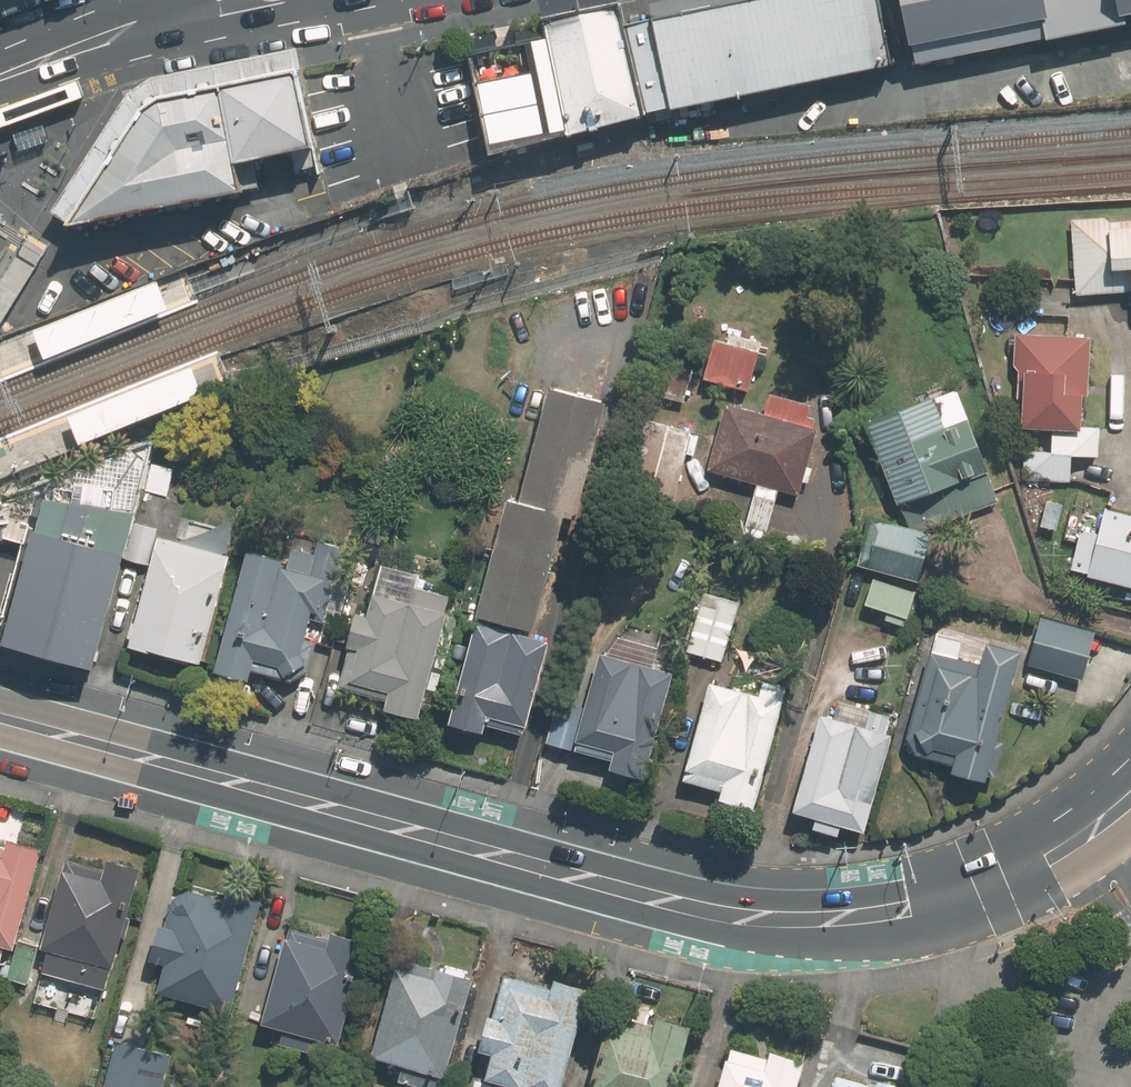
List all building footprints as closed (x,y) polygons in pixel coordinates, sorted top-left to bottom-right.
[(645,113),(893,64),(879,0),(737,0),(623,25),(645,113)] [(913,69),(1130,25),(1130,0),(899,0),(913,69)] [(461,40),(487,156),(645,113),(623,25),(618,4),(543,19),(544,27),(461,40)] [(236,161),(314,145),(298,69),(223,84),(236,161)] [(72,223),(244,190),(236,161),(223,84),(161,97),(145,107),(72,223)] [(51,141),(45,124),(15,135),(21,151),(51,141)] [(1072,217),(1076,294),(1130,291),(1130,220),(1108,221),(1108,215),(1072,217)] [(156,281),(36,329),(48,360),(168,312),(156,281)] [(1095,456),(1096,425),(1084,425),(1089,335),(1015,331),(1013,368),(1028,368),(1025,425),(1053,426),(1052,450),(1022,449),(1021,478),(1068,481),(1069,455),(1095,456)] [(760,352),(719,341),(709,376),(722,379),(722,383),(742,388),(746,376),(752,378),(760,352)] [(699,370),(672,363),(665,390),(691,397),(699,370)] [(195,368),(76,416),(86,442),(206,394),(195,368)] [(917,530),(995,502),(985,474),(990,472),(959,389),(870,421),(909,527),(869,517),(856,563),(918,581),(930,534),(917,530)] [(810,415),(814,401),(774,390),(767,413),(730,402),(712,465),(759,478),(745,530),(766,535),(780,484),(800,489),(820,417),(810,415)] [(577,525),(609,409),(556,395),(524,511),(511,508),(479,625),(535,640),(567,522),(577,525)] [(654,418),(635,486),(678,498),(697,431),(654,418)] [(159,447),(147,490),(168,496),(180,453),(159,447)] [(93,661),(133,518),(109,511),(112,501),(79,492),(74,509),(48,501),(7,650),(83,671),(87,659),(93,661)] [(1065,506),(1050,501),(1044,525),(1059,528),(1065,506)] [(3,550),(2,547),(13,543),(6,508),(0,509),(0,552),(3,550)] [(1109,509),(1103,533),(1084,529),(1074,568),(1094,573),(1093,577),(1130,586),(1130,514),(1109,509)] [(155,527),(135,521),(126,555),(146,561),(155,527)] [(324,627),(345,550),(322,544),(319,559),(298,553),(293,568),(250,556),(218,676),(252,685),(255,675),(293,686),(310,677),(318,649),(306,647),(312,624),(324,627)] [(155,661),(197,672),(226,567),(158,548),(128,656),(154,663),(155,661)] [(917,589),(874,577),(866,606),(910,618),(917,589)] [(445,616),(449,600),(416,590),(412,606),(378,597),(372,619),(360,616),(339,691),(390,705),(388,712),(419,720),(448,616),(445,616)] [(737,612),(740,601),(712,593),(708,604),(704,603),(691,651),(727,661),(740,613),(737,612)] [(547,650),(476,630),(448,731),(482,740),(485,732),(518,742),(521,733),(524,734),(547,650)] [(1106,642),(1063,631),(1052,669),(1095,680),(1106,642)] [(992,745),(1014,656),(981,648),(975,671),(922,657),(899,744),(909,760),(950,771),(948,776),(981,784),(982,780),(990,782),(998,747),(992,745)] [(648,774),(676,670),(605,651),(581,738),(583,738),(580,748),(615,757),(613,765),(648,774)] [(760,694),(711,681),(684,777),(725,788),(723,795),(757,805),(786,700),(780,699),(784,686),(764,680),(760,694)] [(886,731),(891,714),(838,700),(833,717),(823,714),(797,808),(867,828),(894,734),(886,731)] [(44,847),(11,838),(8,848),(0,846),(0,962),(1,962),(6,945),(16,948),(44,847)] [(112,964),(138,868),(106,859),(103,870),(67,861),(44,946),(48,947),(41,970),(100,985),(106,963),(112,964)] [(232,1009),(263,896),(227,887),(224,898),(186,888),(171,895),(163,924),(161,924),(152,958),(166,961),(159,989),(165,991),(160,1010),(198,1020),(203,1001),(232,1009)] [(332,936),(291,925),(265,1020),(285,1025),(280,1041),(330,1055),(334,1039),(341,1041),(369,938),(334,928),(332,936)] [(41,944),(22,939),(11,978),(31,983),(41,944)] [(442,965),(445,952),(410,943),(404,966),(400,965),(375,1053),(405,1061),(401,1076),(438,1086),(444,1086),(448,1072),(449,1072),(476,974),(442,965)] [(504,971),(492,1013),(490,1012),(484,1036),(464,1030),(454,1064),(517,1082),(516,1086),(563,1086),(591,987),(554,977),(552,985),(504,971)] [(613,1012),(592,1086),(673,1086),(690,1023),(655,1014),(653,1023),(613,1012)] [(121,1039),(108,1086),(168,1086),(177,1054),(121,1039)] [(735,1047),(724,1086),(796,1086),(804,1060),(772,1051),(770,1057),(735,1047)] [(838,1074),(834,1086),(912,1086),(881,1079),(879,1085),(838,1074)]
